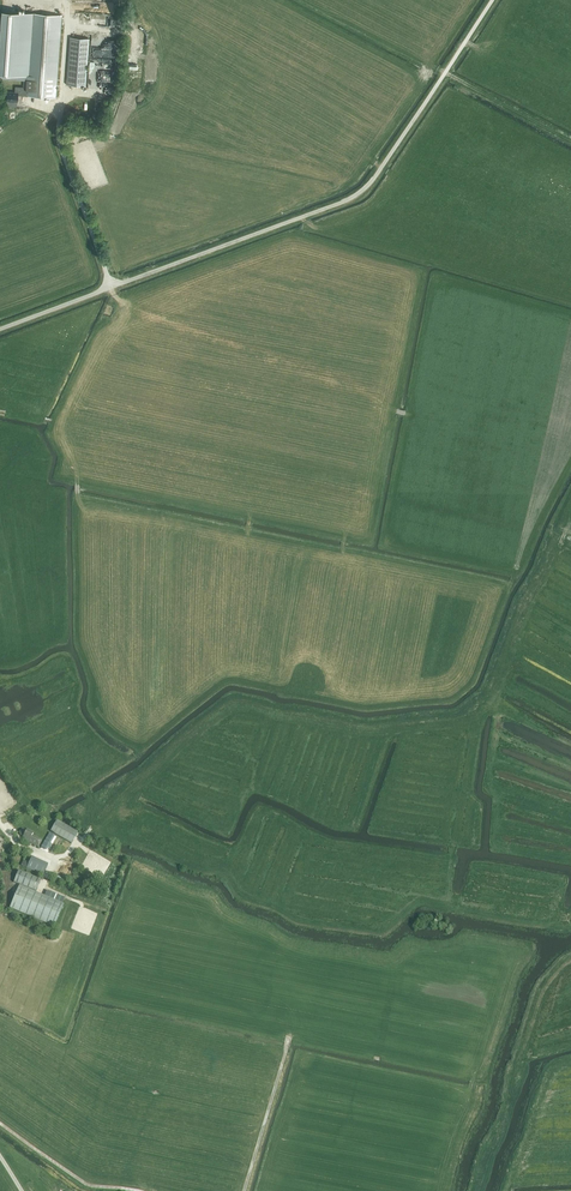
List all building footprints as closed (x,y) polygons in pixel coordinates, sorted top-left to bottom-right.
[(31,13),(1,11),(0,24),(0,74),(27,76),(26,87),(15,86),(15,92),(7,91),(6,101),(11,101),(11,102),(12,104),(15,104),(17,102),(18,94),(56,97),(57,72),(61,15),(31,13)] [(86,74),(89,38),(70,37),(67,73),(66,84),(85,86),(86,74)] [(57,820),(50,831),(71,843),(77,833),(57,820)] [(21,836),(23,837),(23,838),(27,840),(27,841),(38,847),(42,840),(32,835),(33,833),(27,830),(27,831),(25,830),(23,829),(22,829),(21,830),(20,831),(20,833),(20,834),(20,835),(21,836)] [(45,850),(53,835),(50,833),(41,847),(45,850)] [(26,868),(43,876),(48,864),(31,857),(26,868)] [(18,871),(14,883),(36,892),(41,880),(18,871)] [(65,878),(52,872),(50,877),(63,882),(65,878)] [(19,886),(10,908),(54,927),(64,904),(62,904),(45,896),(19,886)]
